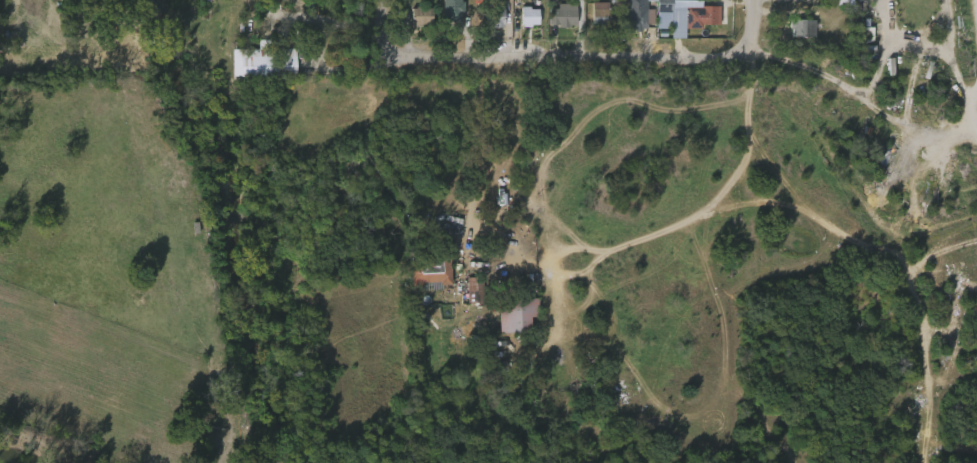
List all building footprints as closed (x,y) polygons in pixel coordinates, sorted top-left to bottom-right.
[(844,0),(826,0),(826,13),(844,14),(844,0)] [(435,28),(453,29),(453,1),(435,1),(435,28)] [(608,2),(610,22),(606,22),(606,26),(600,26),(600,23),(592,23),(592,2),(608,2)] [(712,14),(693,14),(693,3),(649,3),(649,21),(663,21),(663,16),(677,16),(677,36),(712,36),(712,14)] [(568,25),(568,27),(558,27),(558,36),(551,36),(551,25),(549,25),(549,10),(558,10),(559,4),(576,5),(576,25),(568,25)] [(418,6),(418,8),(431,8),(431,24),(411,26),(411,8),(418,6)] [(646,8),(654,9),(654,24),(646,24),(646,29),(641,29),(641,31),(634,31),(634,29),(628,29),(628,8),(646,8)] [(584,32),(603,31),(602,10),(584,11),(584,32)] [(403,17),(404,35),(425,34),(425,16),(403,17)] [(531,16),(514,16),(513,34),(530,34),(531,16)] [(496,17),(482,17),(483,36),(496,36),(496,17)] [(815,18),(815,36),(790,36),(789,19),(815,18)] [(297,56),(296,56),(297,42),(305,43),(306,25),(318,25),(317,56),(297,56)] [(806,46),(807,29),(783,27),(782,45),(806,46)] [(284,47),(284,56),(295,56),(295,77),(259,75),(259,56),(273,57),(273,45),(284,45),(284,47)] [(440,285),(441,290),(421,291),(421,285),(411,286),(409,259),(424,258),(424,251),(448,250),(451,284),(440,285)] [(485,302),(468,302),(467,277),(484,276),(485,302)] [(460,311),(475,311),(474,285),(459,286),(460,311)] [(531,331),(499,333),(497,300),(537,297),(538,316),(529,316),(531,331)]
